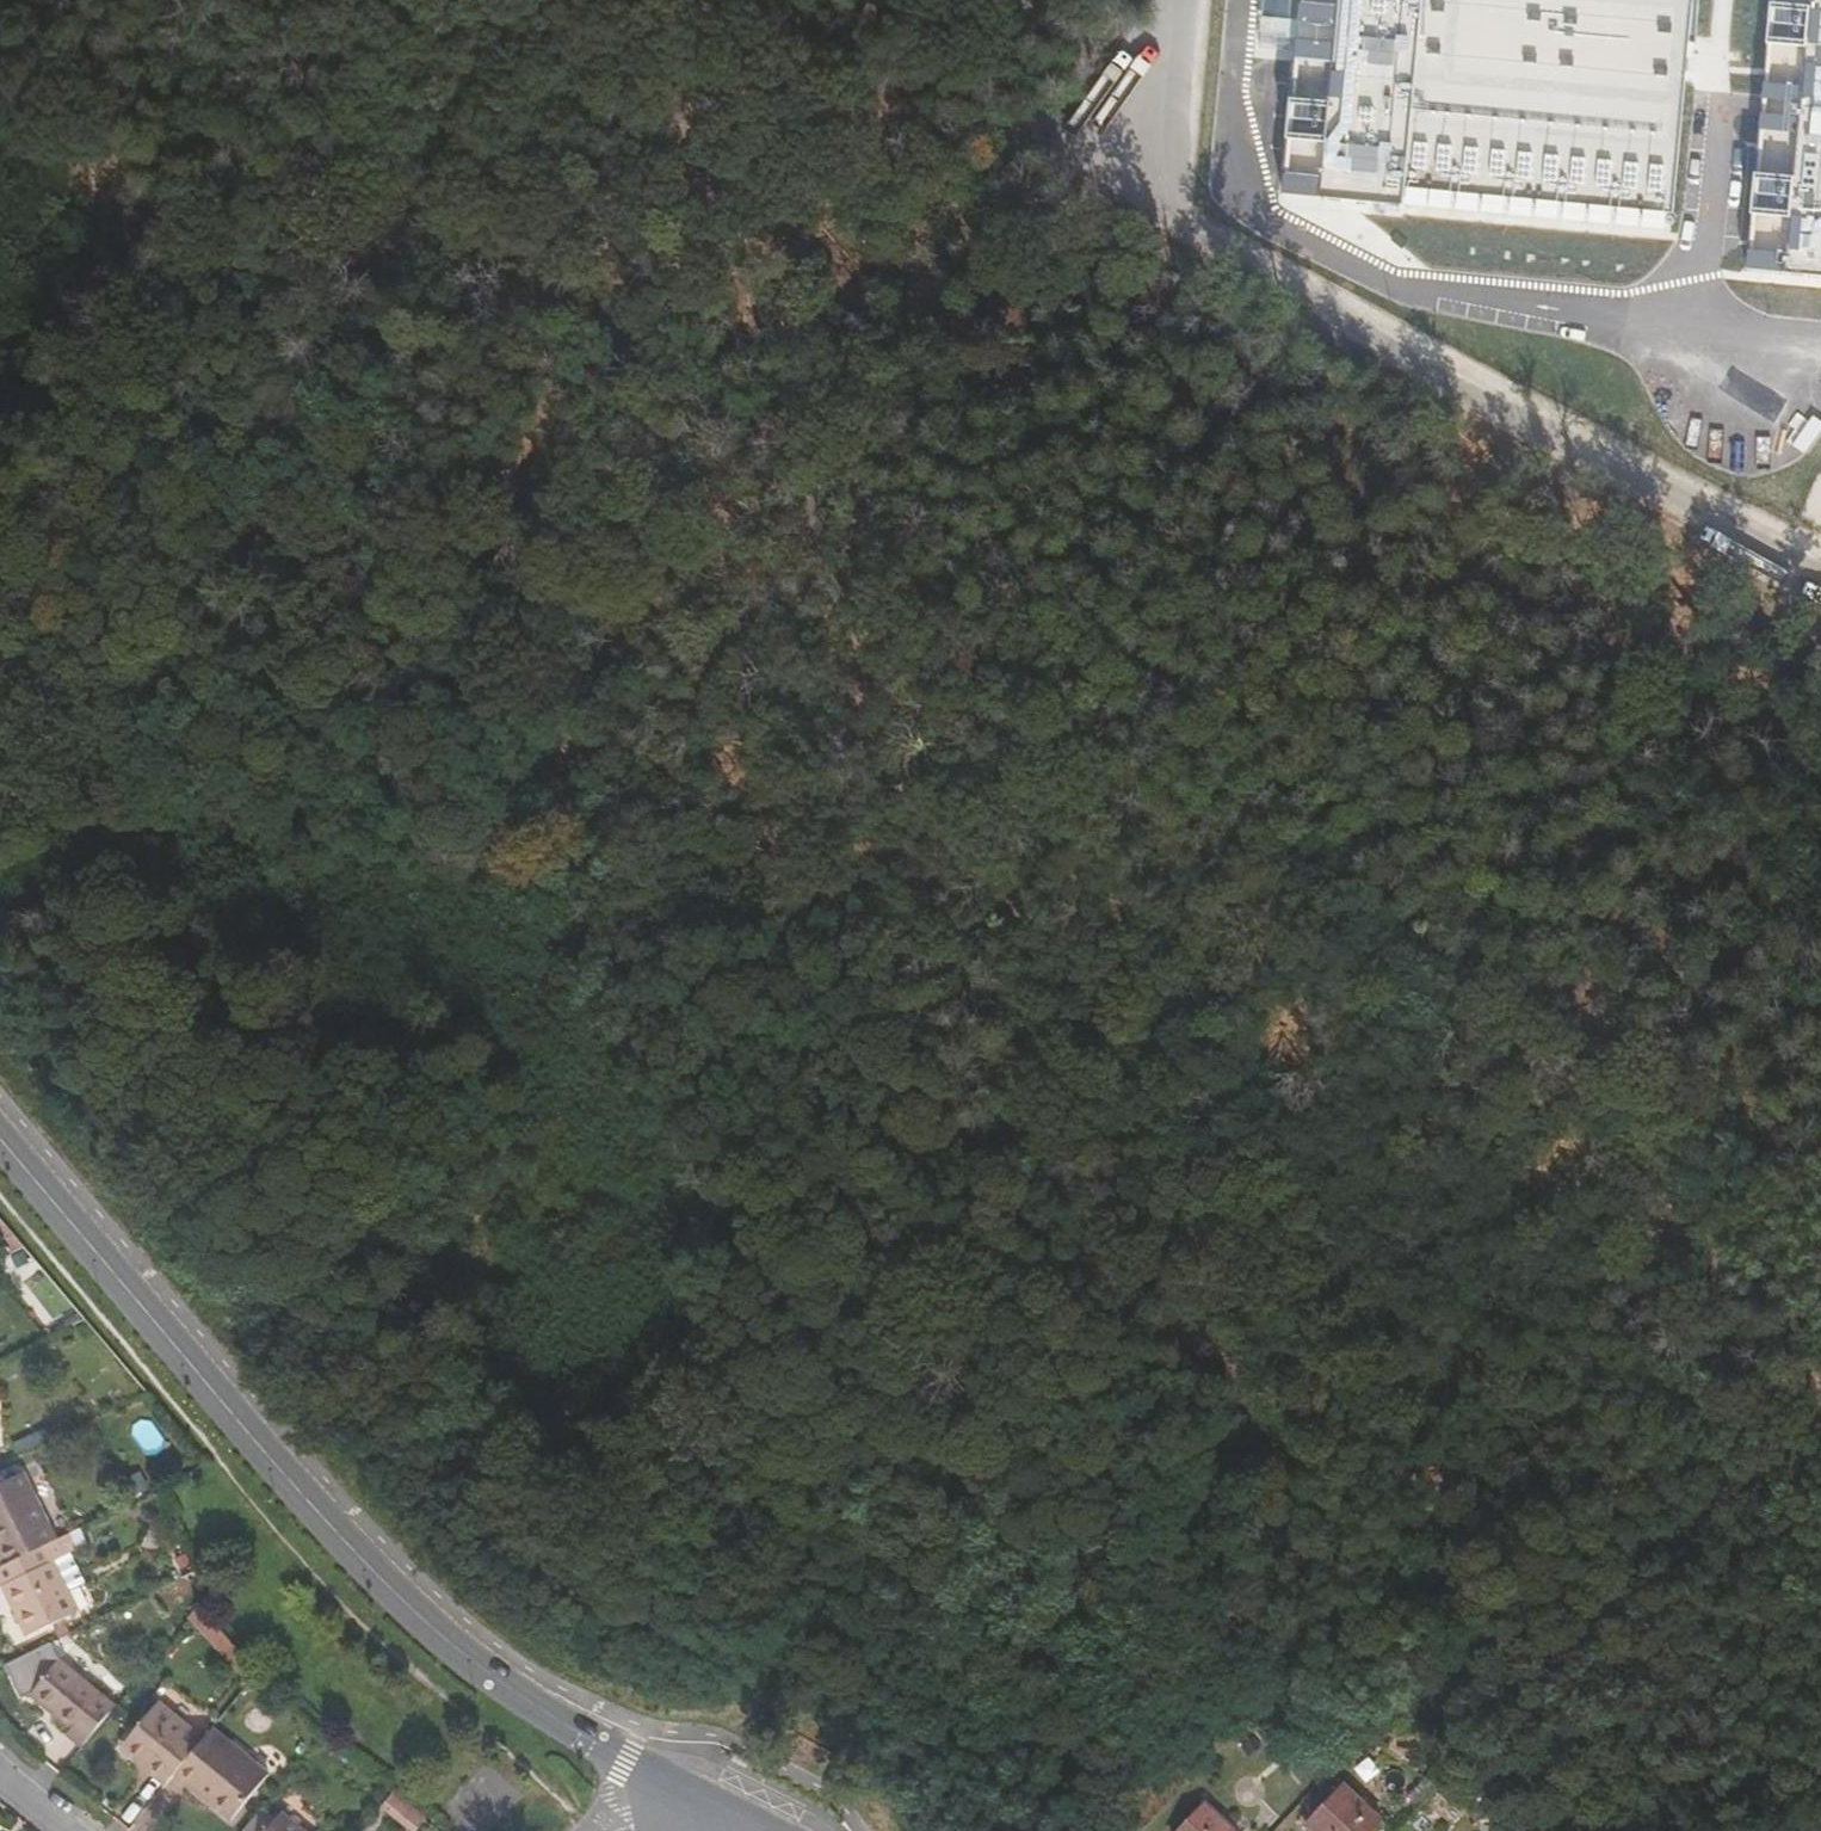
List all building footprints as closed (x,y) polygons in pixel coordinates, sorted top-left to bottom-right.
[(1281,194),(1673,228),(1693,0),(1298,0),(1281,194)] [(1747,269),(1820,276),(1820,0),(1772,0),(1747,269)] [(5,1566),(27,1556),(48,1545),(58,1540),(25,1471),(0,1483),(0,1555),(5,1566)] [(70,1534),(78,1550),(89,1544),(81,1529),(70,1534)] [(55,1561),(78,1550),(70,1534),(58,1540),(48,1545),(27,1556),(5,1566),(0,1568),(0,1579),(27,1635),(79,1610),(55,1561)] [(67,1735),(82,1747),(117,1705),(61,1659),(31,1695),(72,1728),(67,1735)] [(121,1748),(167,1786),(177,1774),(206,1740),(159,1702),(121,1748)] [(270,1773),(216,1727),(206,1740),(177,1774),(231,1820),(270,1773)] [(398,1796),(385,1811),(409,1830),(415,1830),(425,1819),(398,1796)] [(278,1812),(266,1804),(247,1830),(264,1830),(278,1812)] [(1288,1830),(1331,1830),(1309,1810),(1288,1830)] [(283,1814),(269,1830),(304,1830),(283,1814)] [(1165,1830),(1181,1830),(1172,1823),(1165,1830)]
